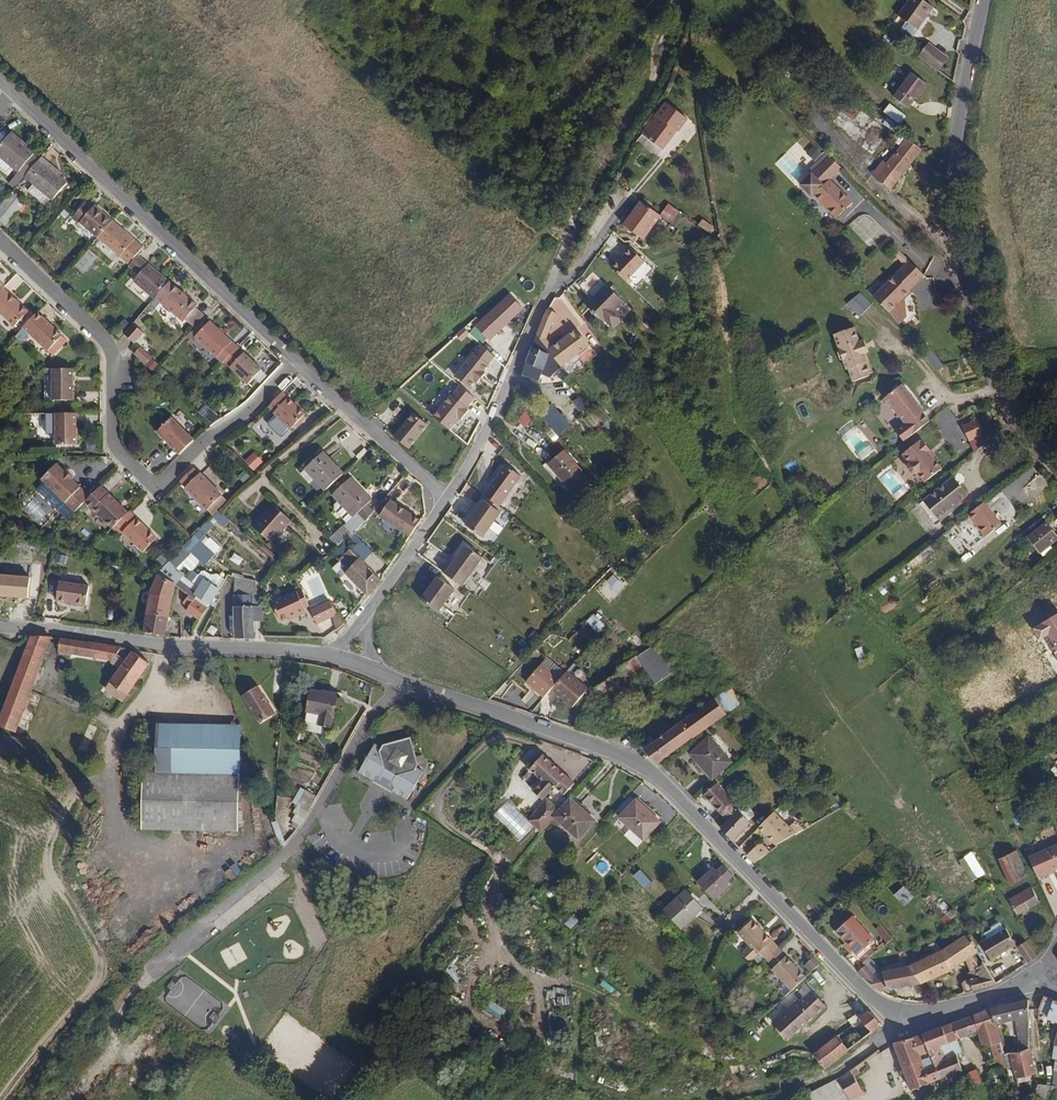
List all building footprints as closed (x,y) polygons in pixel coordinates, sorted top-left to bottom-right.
[(913,0),(910,0),(892,23),(913,38),(931,14),(913,0)] [(927,44),(917,58),(938,73),(948,58),(927,44)] [(933,85),(920,74),(915,81),(928,92),(933,85)] [(913,109),(928,92),(915,81),(900,99),(913,109)] [(894,134),(852,98),(833,119),(874,156),(894,134)] [(667,146),(687,118),(666,103),(643,134),(648,138),(650,134),(654,137),(667,146)] [(888,106),(883,114),(898,123),(903,116),(888,106)] [(33,154),(35,151),(12,131),(0,145),(0,155),(13,166),(20,172),(25,176),(39,159),(33,154)] [(890,189),(924,151),(911,139),(889,165),(877,178),(890,189)] [(809,176),(828,157),(822,152),(804,170),(809,176)] [(0,155),(0,167),(7,173),(13,166),(0,155)] [(62,172),(43,156),(40,159),(60,175),(62,172)] [(850,204),(827,182),(839,169),(828,157),(809,176),(821,187),(811,198),(823,210),(825,207),(836,218),(850,204)] [(60,175),(40,159),(39,159),(25,176),(33,184),(51,199),(53,200),(68,183),(60,175)] [(877,178),(889,165),(885,161),(873,174),(877,178)] [(20,182),(25,176),(20,172),(15,178),(20,182)] [(51,199),(33,184),(28,190),(46,205),(51,199)] [(625,223),(627,225),(643,238),(662,214),(644,200),(625,223)] [(113,220),(94,205),(91,209),(84,203),(72,218),(79,224),(80,222),(98,237),(113,220)] [(660,219),(672,226),(680,212),(667,205),(660,219)] [(836,218),(825,207),(823,210),(834,221),(836,218)] [(854,224),(864,231),(872,219),(862,212),(854,224)] [(144,246),(113,220),(98,237),(129,263),(137,254),(144,246)] [(74,268),(84,275),(98,257),(87,250),(74,268)] [(912,261),(900,250),(895,254),(906,266),(912,261)] [(168,280),(137,254),(129,263),(128,265),(138,273),(132,280),(153,298),(168,280)] [(908,317),(905,297),(912,291),(911,289),(926,275),(912,261),(906,266),(874,296),(889,313),(890,312),(901,323),(908,317)] [(8,286),(0,278),(0,294),(6,288),(8,286)] [(195,304),(168,280),(153,298),(181,321),(195,304)] [(613,311),(622,301),(606,286),(586,307),(602,323),(604,320),(614,330),(623,321),(613,311)] [(30,312),(6,288),(0,294),(0,312),(15,327),(30,312)] [(858,293),(846,305),(859,317),(871,304),(858,293)] [(489,344),(523,311),(511,296),(475,330),(489,344)] [(62,336),(39,312),(23,328),(47,351),(62,336)] [(901,323),(890,312),(889,313),(899,325),(901,323)] [(543,344),(555,320),(546,314),(534,340),(540,349),(543,344)] [(196,339),(208,325),(203,320),(188,335),(193,341),(196,339)] [(239,347),(212,322),(208,325),(196,339),(222,363),(239,347)] [(131,325),(123,337),(136,345),(143,332),(131,325)] [(873,372),(866,352),(868,351),(864,340),(858,342),(852,327),(833,334),(838,348),(836,351),(840,361),(845,360),(853,381),(869,375),(868,373),(873,372)] [(558,370),(584,348),(573,334),(550,353),(547,356),(558,370)] [(550,353),(543,344),(540,349),(547,356),(550,353)] [(495,358),(480,345),(456,379),(471,392),(476,384),(478,386),(485,376),(483,375),(495,358)] [(263,369),(239,347),(222,363),(246,386),(263,369)] [(153,373),(160,365),(140,348),(133,356),(153,373)] [(537,376),(544,359),(528,352),(520,369),(537,376)] [(70,400),(73,367),(51,366),(49,399),(70,400)] [(925,409),(902,382),(885,397),(908,423),(925,409)] [(292,429),(307,413),(284,391),(269,407),(275,413),(274,415),(275,416),(290,430),(291,430),(292,429)] [(468,409),(451,396),(435,418),(451,431),(460,420),(462,422),(469,413),(467,411),(468,409)] [(294,432),(309,415),(307,413),(292,429),(294,432)] [(70,448),(73,415),(52,414),(49,446),(70,448)] [(429,426),(413,414),(394,438),(410,450),(429,426)] [(986,430),(979,414),(964,422),(971,437),(986,430)] [(193,439),(171,416),(154,432),(177,455),(193,439)] [(290,430),(275,416),(267,423),(279,436),(283,436),(290,430)] [(944,465),(935,455),(930,449),(932,446),(925,437),(922,440),(920,438),(904,451),(911,459),(909,461),(909,465),(915,472),(918,472),(920,471),(927,479),(944,465)] [(346,473),(326,451),(320,456),(318,453),(314,457),(317,460),(310,466),(330,488),(346,473)] [(589,477),(565,451),(551,464),(575,490),(589,477)] [(263,462),(255,453),(245,462),(254,471),(263,462)] [(1004,474),(995,463),(987,469),(996,481),(1004,474)] [(502,502),(520,476),(504,465),(485,491),(502,502)] [(86,499),(68,482),(69,480),(61,472),(60,473),(52,466),(37,482),(70,515),(79,507),(86,499)] [(964,496),(979,484),(964,467),(932,492),(940,502),(944,498),(953,510),(966,499),(964,496)] [(220,498),(196,474),(195,475),(190,470),(176,484),(182,490),(181,491),(204,514),(220,498)] [(395,486),(402,494),(415,482),(408,474),(395,486)] [(375,504),(354,482),(337,497),(357,520),(348,528),(356,538),(369,522),(363,515),(375,504)] [(125,515),(97,488),(86,499),(79,507),(87,514),(88,513),(108,532),(113,527),(125,515)] [(410,534),(421,517),(392,498),(381,515),(410,534)] [(483,537),(503,512),(485,498),(465,523),(483,537)] [(953,510),(944,498),(940,502),(949,513),(953,510)] [(269,543),(291,521),(273,503),(252,525),(269,543)] [(983,504),(966,519),(985,540),(1002,525),(983,504)] [(222,527),(228,522),(220,511),(214,516),(222,527)] [(1053,512),(1034,528),(1047,543),(1056,535),(1056,517),(1053,512)] [(154,541),(126,514),(125,515),(113,527),(120,533),(118,535),(140,556),(154,541)] [(381,578),(370,566),(376,558),(364,546),(368,540),(362,533),(355,541),(359,546),(347,556),(354,566),(349,571),(352,576),(369,595),(381,578)] [(1056,540),(1056,535),(1047,543),(1050,546),(1056,540)] [(461,585),(484,556),(466,542),(443,571),(461,585)] [(68,558),(57,554),(54,563),(65,566),(68,558)] [(219,592),(232,574),(218,564),(204,581),(219,592)] [(28,575),(0,574),(0,594),(27,596),(28,575)] [(254,609),(256,593),(261,593),(262,584),(239,575),(237,607),(254,609)] [(170,611),(175,581),(157,576),(151,591),(149,608),(170,611)] [(421,599),(439,611),(455,589),(437,576),(421,599)] [(89,585),(60,581),(57,601),(85,606),(89,585)] [(219,592),(204,581),(196,592),(212,603),(216,597),(219,592)] [(210,606),(190,591),(181,604),(189,608),(188,610),(200,620),(210,606)] [(305,594),(301,597),(287,607),(277,613),(289,630),(297,625),(298,628),(299,627),(296,619),(306,615),(311,614),(309,611),(314,608),(305,594)] [(217,607),(221,600),(216,597),(212,603),(217,607)] [(208,625),(217,607),(212,603),(210,606),(200,620),(208,625)] [(341,619),(335,605),(316,612),(315,612),(321,626),(332,622),(341,619)] [(251,640),(254,609),(237,607),(235,639),(251,640)] [(167,633),(170,611),(149,608),(145,631),(167,633)] [(299,627),(314,617),(311,614),(306,615),(296,619),(299,627)] [(344,625),(341,619),(332,622),(335,633),(344,625)] [(113,658),(118,649),(122,650),(123,647),(118,646),(59,635),(57,650),(68,652),(69,650),(113,658)] [(52,636),(31,638),(0,716),(0,752),(5,754),(52,636)] [(670,678),(649,650),(647,651),(642,646),(616,671),(619,675),(627,685),(643,673),(665,702),(680,691),(670,678)] [(123,710),(151,663),(132,652),(103,699),(123,710)] [(553,689),(562,679),(543,663),(528,680),(546,697),(553,689)] [(591,689),(569,670),(562,679),(553,689),(574,708),(591,689)] [(690,683),(680,670),(670,678),(680,691),(690,683)] [(615,694),(627,685),(619,675),(596,691),(595,692),(607,709),(611,706),(606,700),(611,696),(613,698),(616,696),(615,694)] [(657,768),(752,696),(739,683),(644,754),(657,768)] [(334,714),(339,692),(312,686),(307,708),(334,714)] [(260,724),(275,715),(258,689),(244,698),(260,724)] [(157,721),(157,771),(242,775),(243,723),(157,721)] [(323,731),(324,723),(309,721),(307,728),(323,731)] [(419,763),(410,737),(383,744),(376,741),(358,772),(407,799),(424,771),(418,766),(419,763)] [(731,763),(711,737),(689,754),(709,780),(731,763)] [(569,783),(537,753),(523,768),(536,780),(526,790),(535,799),(545,788),(547,789),(549,787),(557,795),(569,783)] [(240,832),(242,775),(157,771),(145,771),(143,828),(240,832)] [(303,787),(287,818),(301,825),(316,794),(303,787)] [(733,806),(716,788),(702,801),(718,819),(733,806)] [(590,821),(565,797),(548,816),(573,840),(590,821)] [(634,802),(626,810),(617,820),(640,842),(649,833),(657,825),(634,802)] [(741,834),(757,818),(750,809),(746,813),(736,803),(733,806),(718,819),(727,828),(731,824),(741,834)] [(796,836),(772,813),(770,816),(781,830),(778,833),(786,843),(796,836)] [(781,830),(770,816),(757,829),(776,849),(786,843),(778,833),(781,830)] [(732,843),(741,834),(731,824),(727,828),(722,832),(732,843)] [(745,852),(754,863),(769,850),(760,840),(745,852)] [(972,851),(958,859),(970,881),(984,873),(972,851)] [(1021,878),(1010,852),(996,860),(1008,884),(1021,878)] [(1027,866),(1036,886),(1056,876),(1056,852),(1027,866)] [(719,871),(724,866),(715,857),(710,862),(705,858),(690,873),(707,891),(722,875),(719,871)] [(680,927),(701,905),(684,888),(663,910),(680,927)] [(1012,915),(1033,904),(1027,890),(1004,901),(1012,915)] [(873,941),(850,917),(833,934),(850,952),(842,960),(855,974),(863,967),(861,964),(874,953),(868,946),(873,941)] [(777,948),(749,920),(735,934),(756,954),(758,952),(765,959),(777,948)] [(981,938),(988,957),(1015,946),(1007,928),(981,938)] [(945,969),(967,957),(978,981),(966,984),(968,993),(995,987),(966,933),(910,965),(905,967),(910,985),(945,969)] [(1026,963),(1036,956),(1025,940),(1015,946),(1026,963)] [(806,977),(777,948),(765,959),(773,967),(771,970),(791,990),(806,977)] [(900,957),(896,952),(891,956),(895,961),(900,957)] [(804,965),(810,971),(820,961),(814,955),(804,965)] [(910,985),(905,967),(871,975),(863,967),(855,974),(866,986),(880,992),(910,985)] [(783,1039),(823,1005),(812,992),(801,1002),(799,999),(770,1024),(783,1039)] [(1055,1024),(1056,1019),(1056,1002),(1041,995),(1035,1008),(1042,1016),(1041,1019),(1045,1020),(1044,1023),(1049,1025),(1045,1041),(1051,1042),(1051,1046),(1056,1047),(1056,1025),(1055,1024)] [(1028,1048),(1027,999),(1008,1002),(991,1007),(995,1023),(1011,1019),(1011,1047),(1002,1050),(1004,1056),(1011,1054),(1028,1048)] [(960,1053),(956,1040),(979,1030),(983,1044),(999,1039),(995,1023),(991,1007),(954,1023),(921,1033),(939,1080),(960,1071),(955,1055),(960,1053)] [(821,1069),(880,1025),(868,1013),(810,1055),(821,1069)] [(939,1080),(921,1033),(913,1036),(932,1082),(939,1080)] [(932,1082),(913,1036),(896,1042),(894,1043),(913,1091),(932,1083),(932,1082)] [(1037,1071),(1028,1048),(1011,1054),(1020,1079),(1037,1071)] [(1001,1068),(998,1061),(987,1065),(989,1072),(1001,1068)] [(860,1090),(850,1070),(838,1079),(848,1097),(860,1090)] [(967,1087),(987,1079),(985,1075),(977,1078),(976,1074),(963,1079),(967,1087)] [(838,1079),(807,1096),(809,1099),(849,1099),(848,1097),(838,1079)] [(1044,1084),(1043,1098),(1056,1099),(1056,1085),(1044,1084)]
